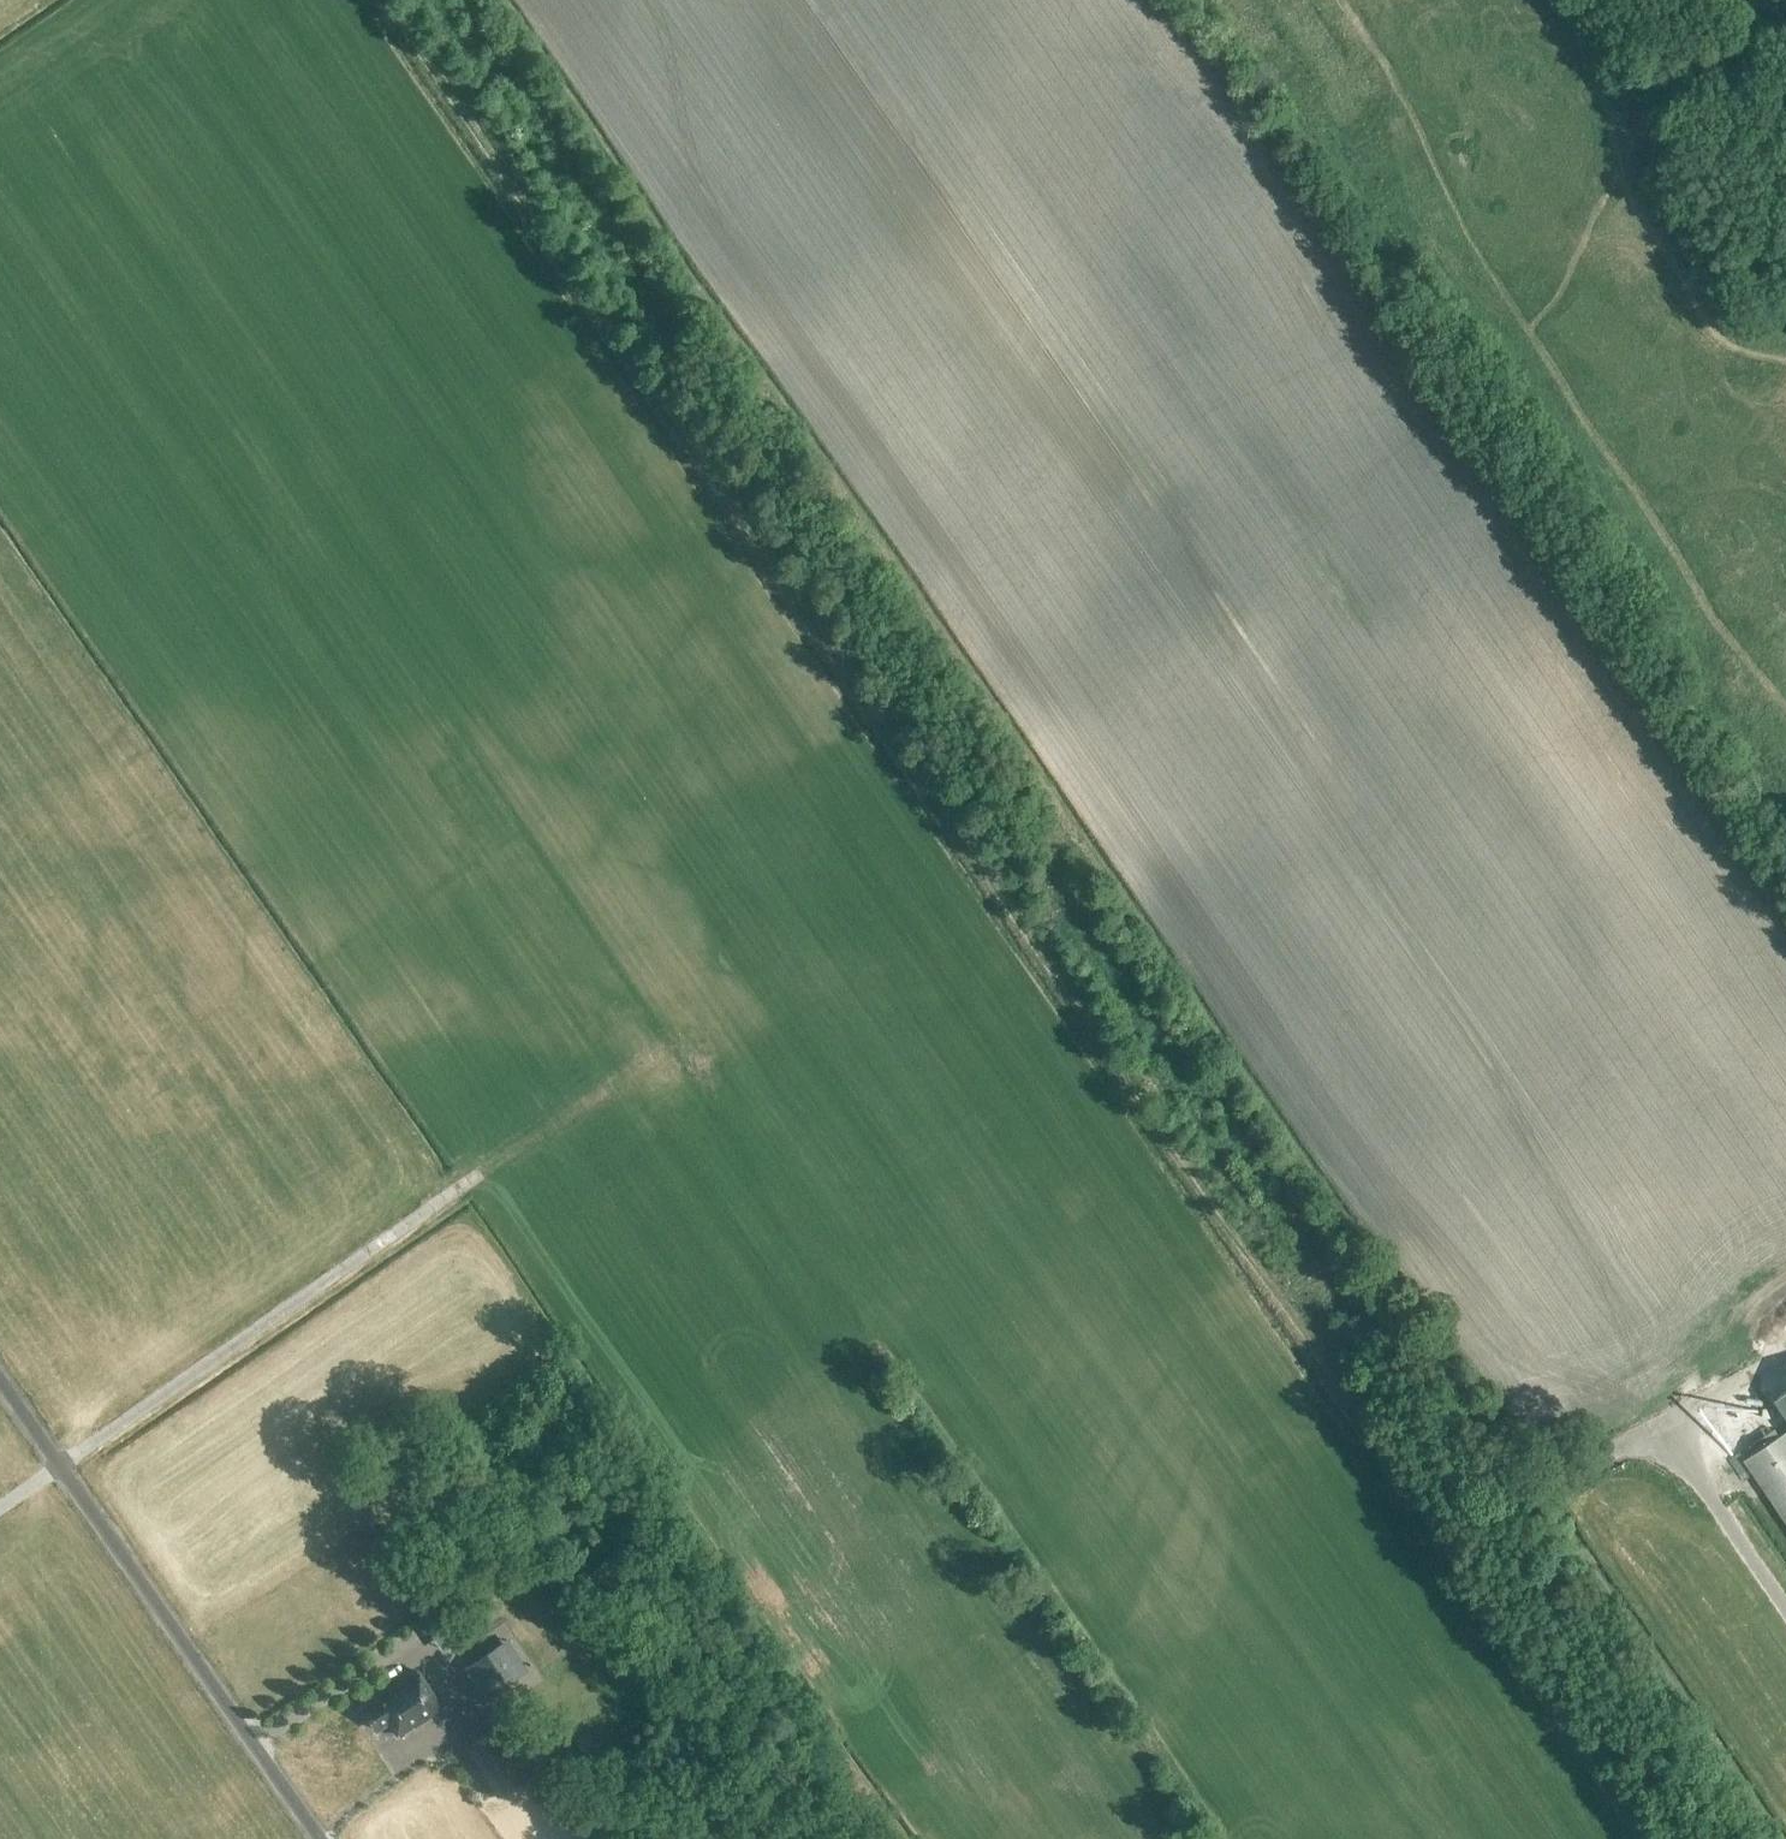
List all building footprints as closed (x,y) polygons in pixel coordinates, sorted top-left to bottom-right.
[(1773,1402),(1785,1421),(1785,1393),(1773,1402)] [(1745,1459),(1785,1520),(1785,1431),(1745,1459)] [(487,1662),(484,1664),(473,1671),(489,1695),(500,1687),(503,1686),(487,1662)] [(375,1701),(362,1710),(375,1729),(388,1721),(398,1736),(441,1708),(417,1670),(399,1682),(400,1683),(390,1689),(389,1688),(374,1699),(375,1701)]
